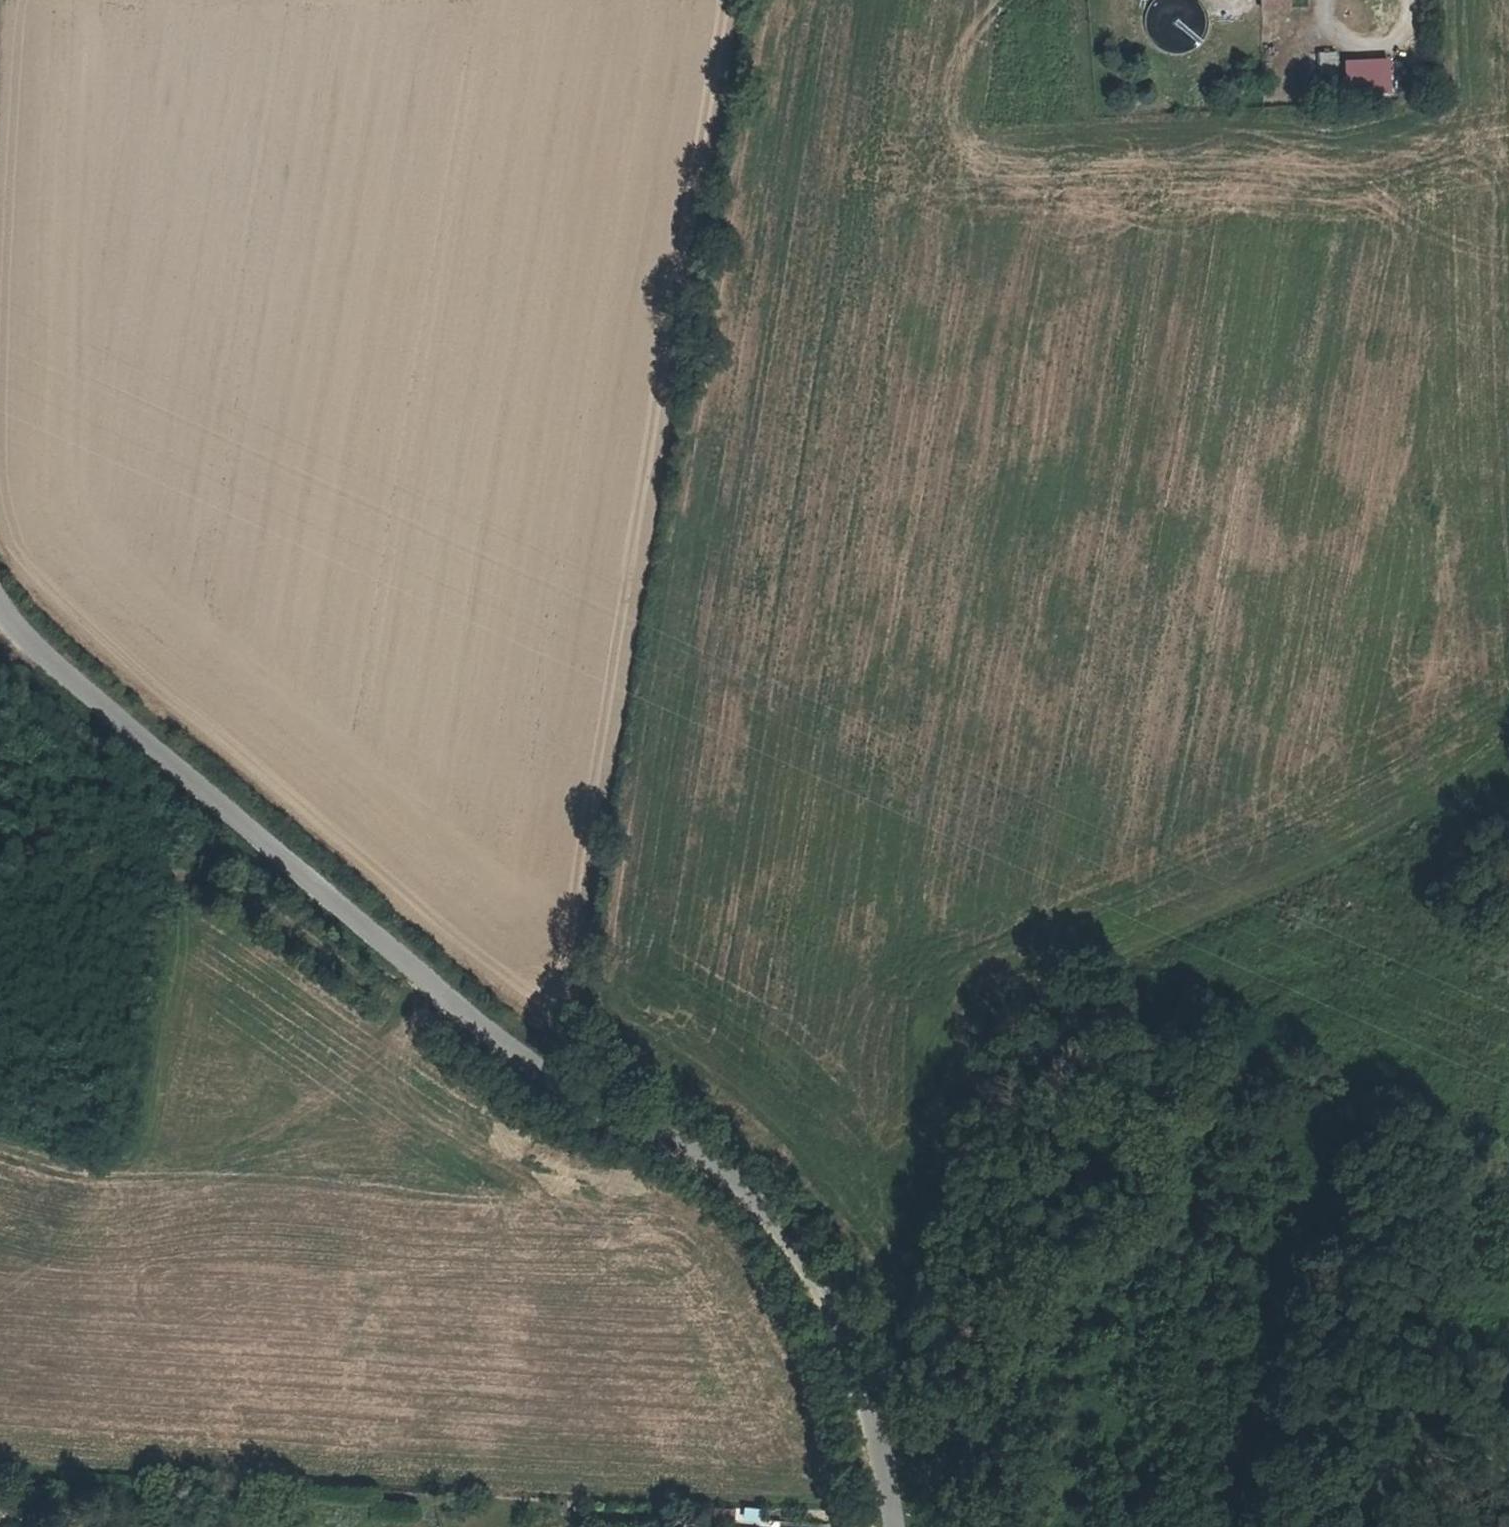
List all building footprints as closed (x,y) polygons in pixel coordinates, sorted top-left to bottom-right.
[(1262,11),(1291,10),(1291,0),(1262,0),(1262,11)] [(1202,37),(1185,6),(1151,24),(1167,55),(1202,37)] [(1391,59),(1346,61),(1348,98),(1393,96),(1391,59)]
